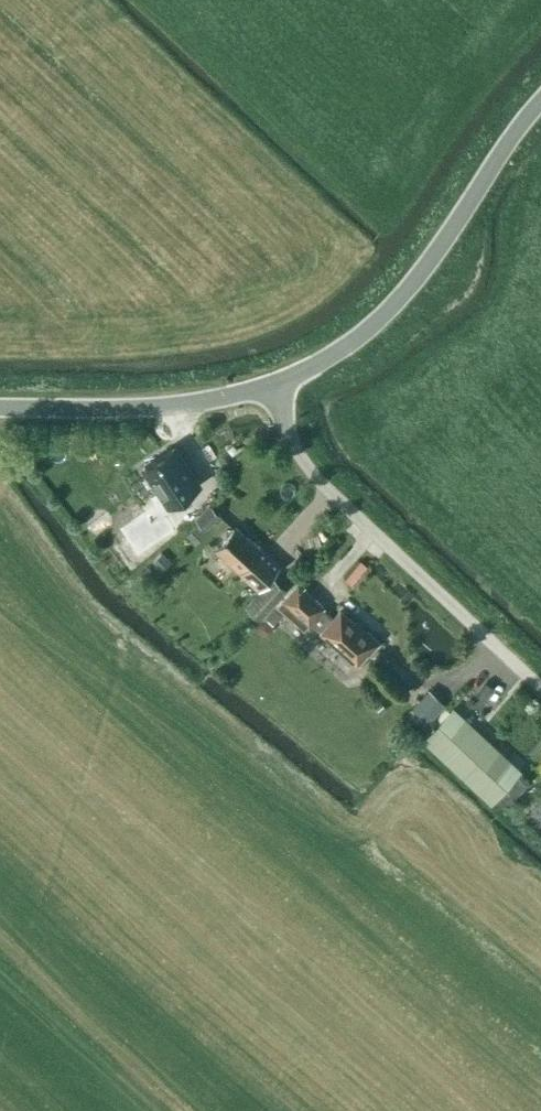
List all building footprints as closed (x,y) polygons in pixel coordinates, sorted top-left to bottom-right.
[(198,486),(173,448),(144,467),(170,505),(198,486)] [(194,518),(204,530),(219,515),(208,504),(194,518)] [(252,514),(251,514),(246,510),(238,518),(246,525),(254,517),(252,514)] [(158,512),(133,529),(145,548),(171,530),(158,512)] [(197,523),(186,534),(195,543),(206,532),(197,523)] [(215,549),(259,589),(245,605),(259,618),(286,588),(271,575),(279,567),(235,527),(215,549)] [(167,559),(164,557),(160,554),(152,562),(162,571),(170,562),(167,559)] [(274,610),(282,616),(285,612),(304,629),(311,621),(321,630),(320,631),(357,663),(367,651),(369,653),(379,641),(367,630),(365,632),(340,610),(330,621),(319,612),(324,607),(297,584),(274,610)] [(270,624),(268,622),(262,622),(258,626),(258,633),(263,636),(268,635),(272,631),(273,626),(270,624)] [(429,691),(404,716),(422,733),(446,708),(429,691)] [(485,741),(450,711),(427,736),(462,767),(485,741)] [(519,772),(485,741),(462,767),(497,797),(519,772)]
